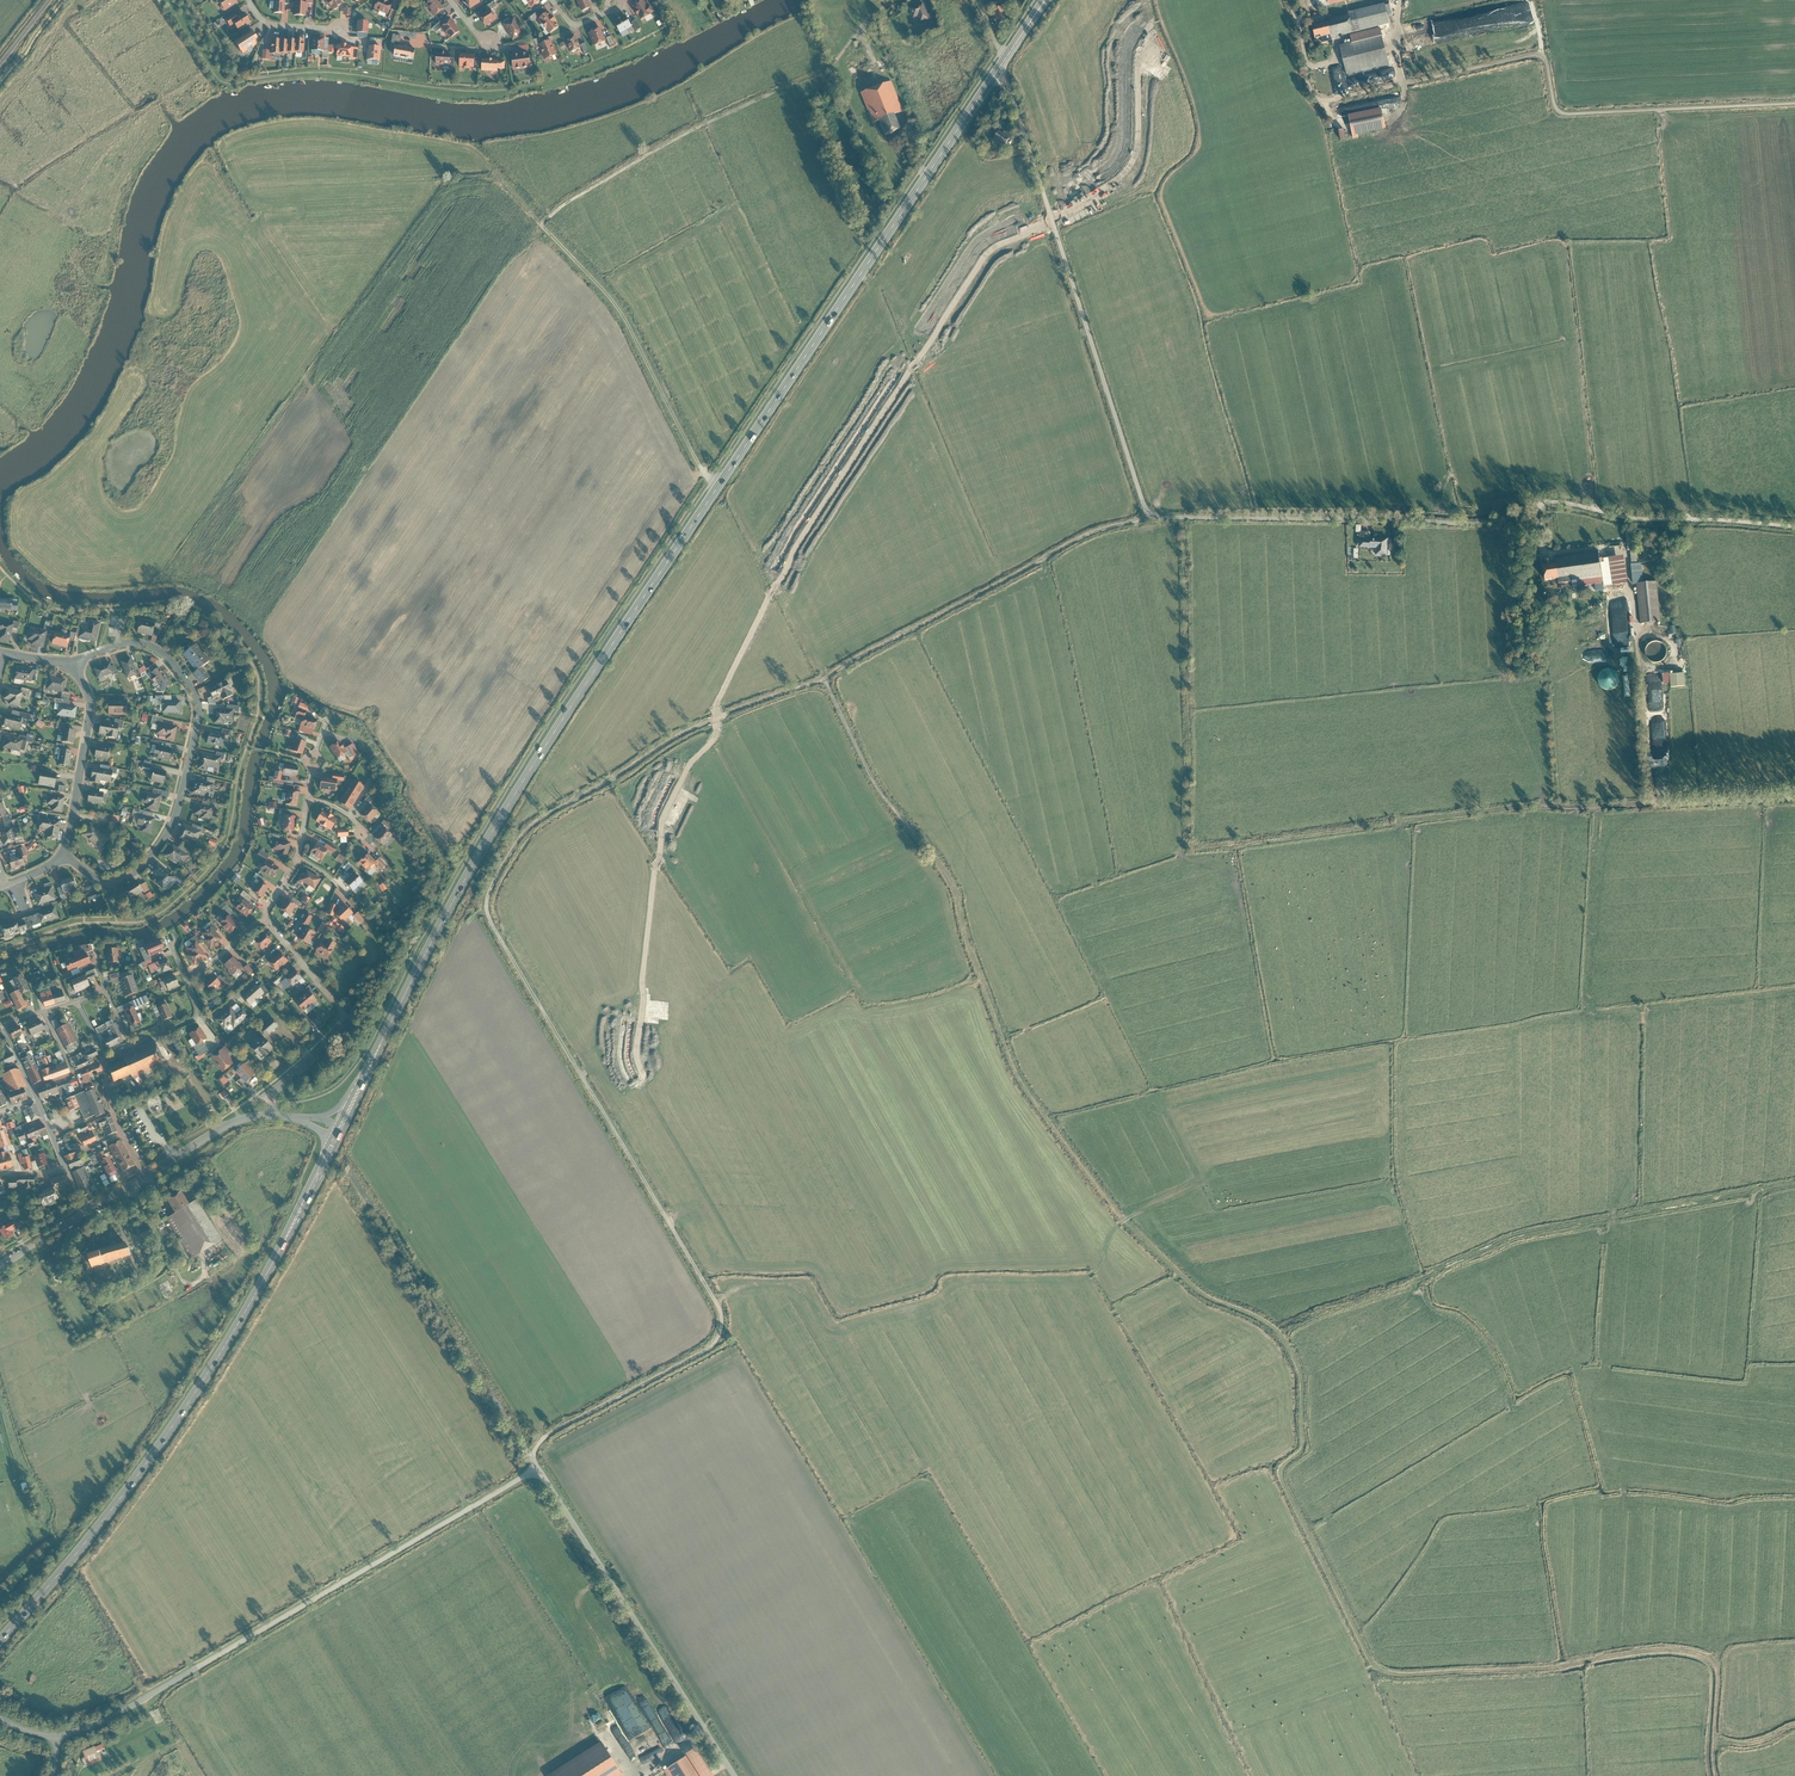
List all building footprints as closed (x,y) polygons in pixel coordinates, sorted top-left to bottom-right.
[(226,12),(240,4),(237,0),(213,0),(216,4),(220,2),(226,12)] [(275,14),(287,16),(287,6),(291,6),(291,0),(281,0),(281,2),(276,2),(275,14)] [(296,16),(308,17),(310,5),(314,5),(314,0),(307,0),(307,4),(295,4),(296,16)] [(326,2),(334,13),(344,6),(339,0),(328,0),(326,2)] [(376,10),(392,17),(397,5),(382,0),(379,0),(376,10)] [(445,10),(437,0),(430,6),(434,11),(432,12),(436,18),(445,10)] [(466,0),(472,8),(483,1),(482,0),(467,0),(466,0)] [(581,9),(592,5),(590,0),(578,0),(581,9)] [(642,0),(633,7),(640,18),(650,12),(642,0)] [(1314,23),(1317,37),(1333,33),(1334,36),(1389,23),(1384,3),(1349,10),(1349,12),(1328,16),(1329,20),(1314,23)] [(929,16),(924,4),(910,10),(914,20),(918,18),(921,25),(931,21),(929,16)] [(1004,7),(996,10),(1001,24),(1009,21),(1004,7)] [(481,16),(486,25),(497,18),(492,10),(481,16)] [(240,32),(253,26),(245,13),(239,19),(235,15),(225,19),(230,29),(235,28),(240,32)] [(546,13),(538,20),(549,34),(558,26),(546,13)] [(516,16),(504,24),(513,37),(524,29),(516,16)] [(625,16),(614,23),(620,33),(631,27),(625,16)] [(450,20),(442,28),(451,38),(460,30),(450,20)] [(636,31),(641,28),(636,20),(631,22),(636,31)] [(357,21),(356,33),(367,34),(368,22),(357,21)] [(1419,26),(1422,38),(1447,33),(1445,21),(1419,26)] [(600,27),(590,32),(596,43),(606,38),(600,27)] [(237,42),(244,54),(261,43),(253,32),(237,42)] [(391,43),(400,45),(402,36),(393,34),(391,43)] [(1340,43),(1346,73),(1387,64),(1381,35),(1340,43)] [(576,36),(566,40),(571,51),(580,47),(576,36)] [(313,38),(312,52),(324,53),(324,61),(329,60),(329,52),(326,50),(326,40),(313,38)] [(551,40),(539,45),(545,58),(557,53),(551,40)] [(282,41),(274,41),(273,55),(282,55),(282,53),(282,41)] [(282,41),(282,53),(290,53),(290,42),(282,41)] [(290,41),(290,53),(298,53),(298,41),(290,41)] [(517,44),(518,51),(529,50),(528,42),(517,44)] [(861,51),(862,49),(862,46),(861,44),(859,43),(856,43),(854,45),(853,47),(853,49),(854,51),(856,52),(859,52),(861,51)] [(395,45),(394,56),(415,60),(417,48),(395,45)] [(353,46),(338,46),(338,59),(358,60),(359,49),(353,49),(353,46)] [(380,60),(381,47),(368,47),(368,60),(380,60)] [(436,53),(435,63),(451,65),(452,54),(436,53)] [(458,53),(458,65),(474,66),(475,54),(458,53)] [(530,54),(520,55),(521,66),(531,65),(530,54)] [(520,55),(510,56),(511,67),(521,66),(520,55)] [(482,59),(482,69),(505,70),(506,59),(482,59)] [(1318,82),(1321,87),(1330,83),(1328,77),(1318,82)] [(878,120),(885,136),(901,130),(894,113),(899,111),(903,109),(891,81),(861,93),(873,122),(878,120)] [(1382,109),(1349,115),(1353,134),(1385,128),(1382,109)] [(1338,130),(1341,140),(1347,139),(1344,129),(1338,130)] [(1009,139),(998,132),(993,139),(1004,146),(1009,139)] [(1360,529),(1360,547),(1376,547),(1376,554),(1387,554),(1388,536),(1371,535),(1371,529),(1360,529)] [(1626,531),(1632,585),(1644,584),(1642,564),(1638,565),(1634,530),(1626,531)] [(1597,550),(1555,557),(1556,564),(1543,566),(1546,583),(1559,581),(1559,585),(1572,583),(1573,589),(1602,584),(1597,550)] [(1637,585),(1640,624),(1659,622),(1656,583),(1637,585)] [(16,611),(17,602),(11,602),(12,600),(0,599),(0,610),(16,611)] [(157,620),(140,617),(137,634),(153,637),(155,627),(161,628),(161,624),(156,623),(157,620)] [(0,620),(0,633),(0,635),(0,640),(10,643),(14,629),(19,630),(21,623),(13,620),(13,623),(0,620)] [(101,623),(89,620),(88,627),(81,625),(80,628),(77,628),(76,633),(70,631),(69,635),(55,631),(51,645),(67,648),(69,640),(75,641),(76,637),(78,638),(97,642),(101,623)] [(1615,641),(1630,641),(1629,622),(1614,622),(1615,641)] [(48,631),(31,627),(28,640),(32,641),(31,645),(44,648),(48,631)] [(210,661),(197,643),(183,654),(196,671),(193,673),(201,684),(211,677),(203,666),(210,661)] [(1654,643),(1650,645),(1649,648),(1651,652),(1653,652),(1653,654),(1651,654),(1647,656),(1652,658),(1654,662),(1658,659),(1659,657),(1662,657),(1662,652),(1654,653),(1654,651),(1655,650),(1655,648),(1658,648),(1659,650),(1662,651),(1660,647),(1660,645),(1654,645),(1653,645),(1654,643)] [(131,658),(122,661),(127,678),(137,674),(131,658)] [(110,661),(94,667),(99,678),(115,672),(110,661)] [(155,689),(158,694),(163,691),(173,685),(161,666),(149,673),(158,688),(155,689)] [(36,671),(17,667),(14,680),(33,683),(36,671)] [(149,673),(145,667),(139,671),(143,678),(149,673)] [(1617,689),(1618,670),(1600,670),(1599,688),(1617,689)] [(67,678),(49,675),(47,689),(62,692),(62,695),(71,697),(72,693),(64,691),(67,678)] [(1670,676),(1671,689),(1686,688),(1684,675),(1670,676)] [(226,679),(208,687),(213,699),(222,695),(223,699),(233,695),(226,679)] [(21,691),(7,688),(4,699),(10,700),(9,704),(21,706),(23,697),(28,698),(30,689),(22,687),(21,691)] [(119,701),(109,701),(109,715),(128,715),(128,695),(119,695),(119,701)] [(172,696),(156,696),(156,704),(161,704),(161,713),(182,713),(182,701),(172,700),(172,696)] [(50,701),(43,699),(41,704),(48,707),(50,701)] [(78,707),(60,704),(58,715),(77,718),(78,707)] [(227,709),(215,709),(214,724),(225,725),(225,721),(234,721),(234,712),(240,713),(240,706),(228,706),(227,709)] [(294,716),(302,719),(298,731),(313,736),(318,721),(305,717),(307,713),(297,709),(294,716)] [(22,718),(8,715),(5,725),(20,728),(22,718)] [(163,717),(154,715),(151,729),(156,730),(155,735),(166,737),(166,740),(174,742),(178,727),(162,723),(163,717)] [(39,719),(35,723),(40,728),(44,723),(39,719)] [(114,723),(101,721),(100,734),(107,735),(107,738),(118,739),(119,728),(124,728),(125,720),(115,719),(114,723)] [(63,736),(58,735),(57,741),(74,743),(76,729),(64,727),(63,736)] [(222,733),(211,730),(207,743),(223,748),(226,736),(230,737),(232,731),(223,729),(222,733)] [(135,741),(135,743),(139,744),(141,737),(137,735),(137,733),(133,732),(131,740),(135,741)] [(291,741),(289,750),(303,754),(308,738),(299,735),(297,740),(296,743),(291,741)] [(19,739),(6,736),(3,748),(11,750),(10,754),(19,756),(20,750),(26,752),(29,738),(20,736),(19,739)] [(341,740),(329,747),(336,759),(346,753),(349,758),(354,756),(348,747),(345,749),(341,740)] [(173,748),(152,744),(151,753),(154,754),(154,758),(171,761),(173,748)] [(115,748),(97,745),(95,758),(108,760),(109,755),(114,756),(115,748)] [(73,751),(57,748),(56,754),(60,754),(59,764),(71,766),(73,751)] [(217,756),(201,752),(197,769),(207,772),(209,766),(220,769),(222,760),(225,761),(227,754),(218,752),(217,756)] [(235,757),(227,754),(225,761),(233,763),(235,757)] [(269,774),(268,782),(276,783),(287,784),(294,785),(295,780),(295,775),(298,776),(299,771),(284,769),(284,764),(279,763),(278,772),(275,772),(275,774),(269,774)] [(1667,763),(1653,766),(1655,773),(1656,772),(1657,780),(1670,777),(1667,763)] [(101,768),(93,767),(90,782),(100,784),(101,781),(112,782),(112,778),(116,779),(117,774),(113,773),(113,771),(110,770),(110,766),(101,765),(101,768)] [(167,773),(154,770),(151,781),(164,784),(167,773)] [(58,774),(41,771),(39,785),(55,788),(58,774)] [(333,774),(332,778),(322,778),(321,789),(337,790),(338,781),(344,782),(345,775),(333,774)] [(363,786),(352,779),(339,802),(351,808),(363,786)] [(214,784),(195,780),(192,793),(205,796),(205,793),(211,794),(214,784)] [(100,792),(90,791),(88,803),(108,806),(109,790),(101,789),(100,792)] [(300,790),(288,789),(287,793),(282,793),(282,801),(287,801),(286,805),(298,806),(300,790)] [(163,794),(146,790),(143,803),(149,804),(148,809),(159,811),(163,794)] [(363,802),(367,805),(374,796),(369,793),(363,802)] [(66,796),(48,794),(47,804),(53,805),(52,811),(63,813),(66,796)] [(215,806),(197,803),(194,814),(201,815),(200,819),(212,821),(215,806)] [(379,813),(370,806),(362,815),(370,823),(379,813)] [(293,811),(280,809),(276,825),(283,826),(284,815),(292,815),(293,811)] [(338,818),(322,810),(315,822),(331,831),(338,818)] [(48,813),(40,812),(39,820),(41,820),(40,830),(48,831),(48,838),(59,839),(61,819),(48,818),(48,813)] [(108,822),(118,824),(120,817),(110,814),(108,822)] [(156,818),(140,814),(138,825),(143,826),(142,832),(152,835),(156,818)] [(285,830),(294,831),(295,816),(292,815),(284,815),(283,826),(286,826),(285,830)] [(183,822),(175,838),(185,842),(187,838),(198,842),(203,831),(183,822)] [(92,823),(83,835),(100,849),(110,838),(92,823)] [(392,834),(384,827),(375,837),(383,844),(392,834)] [(11,829),(0,833),(4,845),(15,842),(11,829)] [(291,843),(274,839),(272,849),(281,852),(279,857),(287,859),(291,843)] [(404,844),(397,841),(394,848),(401,851),(404,844)] [(38,846),(34,842),(29,846),(33,851),(38,846)] [(324,848),(317,844),(309,858),(318,863),(320,859),(322,861),(328,850),(334,853),(337,847),(327,842),(324,848)] [(173,844),(165,856),(174,862),(176,859),(183,865),(189,857),(192,859),(195,855),(188,850),(185,853),(173,844)] [(270,856),(260,850),(257,854),(268,860),(270,856)] [(22,853),(8,858),(12,869),(26,864),(22,853)] [(346,858),(339,854),(336,861),(342,864),(346,858)] [(375,862),(368,854),(359,861),(366,869),(365,871),(370,876),(377,870),(374,867),(376,865),(382,871),(390,864),(382,855),(375,862)] [(279,868),(265,861),(260,871),(273,878),(279,868)] [(158,862),(151,870),(161,879),(159,881),(166,887),(174,878),(177,880),(179,877),(173,871),(171,873),(158,862)] [(368,886),(347,863),(344,865),(348,869),(346,871),(350,875),(344,881),(350,887),(354,892),(358,888),(361,892),(368,886)] [(321,879),(307,870),(301,881),(309,886),(307,890),(312,893),(321,879)] [(61,887),(57,888),(60,896),(65,894),(64,892),(76,887),(73,877),(60,881),(61,887)] [(139,886),(136,881),(124,888),(131,900),(148,889),(144,883),(139,886)] [(270,887),(260,882),(253,893),(263,899),(270,887)] [(384,883),(379,886),(382,892),(388,889),(384,883)] [(51,887),(34,894),(38,905),(56,899),(51,887)] [(96,891),(87,895),(90,901),(99,897),(96,891)] [(243,898),(235,908),(247,917),(254,907),(248,902),(252,898),(244,891),(240,896),(243,898)] [(297,906),(286,899),(280,909),(285,912),(290,915),(297,906)] [(337,906),(331,904),(328,915),(334,917),(335,915),(337,906)] [(354,914),(344,905),(335,915),(344,923),(348,919),(358,928),(366,919),(357,911),(354,914)] [(55,906),(37,913),(41,923),(59,917),(55,906)] [(313,917),(307,914),(301,924),(307,927),(313,917)] [(229,916),(219,924),(229,935),(239,927),(229,916)] [(346,928),(334,917),(328,923),(340,932),(346,928)] [(17,921),(1,927),(5,939),(28,930),(26,924),(19,926),(17,921)] [(204,928),(206,931),(211,926),(216,932),(218,930),(211,922),(204,928)] [(326,925),(322,922),(317,929),(322,932),(326,925)] [(206,931),(202,934),(206,939),(203,941),(211,950),(223,940),(216,932),(211,926),(206,931)] [(317,934),(307,927),(299,939),(309,946),(317,934)] [(264,933),(255,940),(264,950),(272,942),(264,933)] [(326,947),(321,943),(315,952),(328,960),(338,944),(331,939),(326,947)] [(140,949),(146,962),(153,959),(152,956),(166,950),(161,940),(140,949)] [(188,956),(194,965),(207,956),(197,942),(192,945),(189,940),(184,944),(191,954),(188,956)] [(92,943),(85,946),(88,953),(94,951),(92,943)] [(119,948),(106,950),(107,963),(120,962),(119,948)] [(273,958),(269,953),(262,959),(267,964),(269,963),(277,972),(289,961),(280,951),(273,958)] [(69,972),(71,971),(79,968),(91,963),(88,953),(65,962),(69,972)] [(234,956),(223,965),(233,976),(242,969),(244,967),(234,956)] [(148,965),(152,973),(161,969),(163,973),(174,969),(169,957),(148,965)] [(244,967),(242,969),(249,976),(254,971),(247,964),(244,967)] [(86,976),(72,982),(76,992),(91,986),(89,980),(97,976),(94,969),(85,973),(86,976)] [(294,969),(280,982),(286,988),(291,984),(293,986),(302,978),(294,969)] [(245,981),(250,978),(245,973),(241,976),(245,981)] [(19,990),(10,995),(18,1011),(27,1006),(21,995),(31,990),(22,974),(13,979),(19,990)] [(134,974),(121,978),(125,995),(139,991),(134,974)] [(212,974),(204,982),(213,992),(222,984),(212,974)] [(175,975),(164,979),(168,990),(179,985),(175,975)] [(256,984),(242,996),(250,1006),(264,994),(256,984)] [(62,988),(41,994),(45,1008),(66,1002),(62,988)] [(308,990),(295,1002),(304,1012),(317,1000),(308,990)] [(147,996),(118,1007),(120,1013),(125,1011),(131,1027),(141,1023),(135,1008),(149,1002),(147,996)] [(167,1004),(159,1007),(164,1021),(173,1017),(167,1004)] [(230,1006),(215,1020),(225,1030),(231,1025),(235,1029),(249,1016),(242,1008),(237,1013),(230,1006)] [(272,1018),(260,1029),(267,1037),(279,1026),(272,1018)] [(40,1019),(27,1025),(32,1035),(45,1029),(40,1019)] [(68,1023),(56,1029),(66,1047),(78,1041),(68,1023)] [(113,1036),(104,1041),(108,1049),(125,1041),(116,1023),(108,1026),(113,1036)] [(105,1024),(96,1029),(98,1034),(107,1029),(105,1024)] [(207,1038),(197,1024),(187,1031),(193,1039),(197,1045),(203,1041),(207,1038)] [(20,1027),(10,1032),(13,1040),(24,1034),(20,1027)] [(263,1037),(251,1047),(262,1060),(274,1049),(263,1037)] [(210,1051),(203,1041),(197,1045),(193,1039),(189,1042),(199,1055),(195,1058),(198,1062),(206,1056),(205,1055),(210,1051)] [(124,1059),(107,1066),(114,1082),(132,1075),(134,1078),(166,1064),(156,1041),(123,1056),(124,1059)] [(224,1047),(210,1058),(222,1073),(236,1063),(224,1047)] [(85,1058),(74,1062),(77,1069),(93,1062),(91,1059),(99,1056),(96,1049),(83,1055),(85,1058)] [(11,1052),(0,1058),(0,1063),(2,1067),(15,1061),(11,1052)] [(31,1055),(22,1059),(35,1085),(44,1080),(31,1055)] [(66,1062),(41,1071),(44,1080),(44,1082),(70,1073),(66,1062)] [(245,1063),(235,1072),(246,1083),(256,1074),(245,1063)] [(104,1072),(101,1064),(89,1069),(93,1077),(104,1072)] [(27,1086),(19,1068),(1,1076),(9,1094),(27,1086)] [(93,1077),(89,1069),(82,1072),(82,1074),(77,1076),(83,1090),(86,1089),(93,1086),(92,1081),(94,1080),(93,1077)] [(224,1076),(220,1080),(224,1085),(228,1081),(224,1076)] [(67,1079),(38,1089),(43,1102),(67,1094),(74,1091),(73,1087),(78,1085),(76,1079),(68,1082),(67,1079)] [(0,1087),(0,1108),(9,1104),(1,1087),(0,1087)] [(101,1101),(96,1089),(88,1092),(76,1097),(81,1109),(77,1111),(78,1113),(83,1111),(87,1121),(97,1116),(98,1118),(107,1114),(103,1105),(104,1105),(102,1100),(101,1101)] [(25,1090),(9,1095),(13,1105),(29,1100),(25,1090)] [(225,1090),(219,1094),(223,1099),(229,1094),(225,1090)] [(81,1109),(76,1097),(66,1101),(71,1113),(77,1111),(81,1109)] [(35,1103),(25,1107),(22,1108),(25,1117),(29,1116),(31,1122),(41,1118),(35,1103)] [(111,1115),(98,1121),(101,1128),(104,1127),(107,1135),(117,1131),(111,1115)] [(44,1125),(26,1131),(30,1140),(42,1136),(44,1141),(49,1139),(44,1125)] [(80,1129),(83,1135),(80,1137),(84,1146),(97,1141),(89,1125),(80,1129)] [(0,1132),(0,1149),(5,1147),(6,1152),(11,1150),(12,1153),(18,1151),(16,1145),(14,1146),(13,1145),(11,1145),(6,1130),(0,1132)] [(24,1132),(17,1134),(20,1142),(27,1140),(24,1132)] [(121,1139),(108,1145),(123,1172),(135,1166),(121,1139)] [(102,1151),(98,1154),(109,1174),(116,1170),(108,1156),(106,1158),(102,1151)] [(0,1153),(0,1167),(1,1170),(14,1167),(12,1159),(9,1159),(6,1152),(0,1153)] [(22,1153),(17,1155),(20,1166),(22,1165),(24,1172),(38,1168),(36,1161),(31,1162),(29,1155),(23,1157),(22,1153)] [(44,1153),(35,1155),(38,1168),(48,1165),(44,1153)] [(81,1156),(67,1163),(71,1171),(85,1165),(81,1156)] [(81,1196),(95,1191),(86,1166),(72,1172),(81,1196)] [(65,1173),(51,1180),(56,1190),(70,1184),(65,1173)] [(18,1181),(9,1181),(9,1190),(17,1189),(17,1184),(24,1184),(24,1187),(31,1187),(31,1184),(36,1184),(36,1176),(17,1176),(18,1181)] [(53,1187),(38,1194),(44,1206),(59,1199),(53,1187)] [(192,1259),(222,1240),(197,1200),(190,1204),(182,1191),(167,1200),(175,1213),(166,1218),(192,1259)] [(0,1229),(0,1231),(6,1240),(13,1236),(6,1225),(0,1229)] [(125,1242),(99,1251),(104,1264),(130,1256),(125,1242)] [(87,1255),(91,1268),(104,1264),(99,1251),(87,1255)] [(652,1728),(661,1723),(654,1711),(645,1716),(652,1728)] [(603,1717),(595,1721),(600,1730),(608,1726),(603,1717)] [(600,1736),(543,1773),(545,1775),(626,1775),(600,1736)] [(82,1750),(88,1764),(100,1759),(99,1757),(102,1756),(100,1750),(98,1751),(97,1749),(95,1745),(95,1744),(82,1750)] [(671,1775),(716,1775),(700,1750),(667,1769),(671,1775)]
